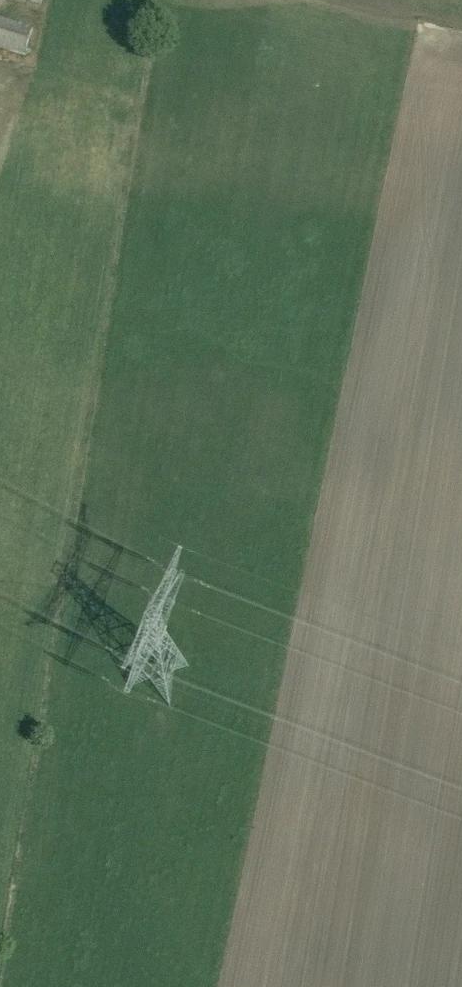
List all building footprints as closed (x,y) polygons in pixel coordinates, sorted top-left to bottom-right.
[(33,27),(0,18),(0,48),(24,55),(33,27)]
